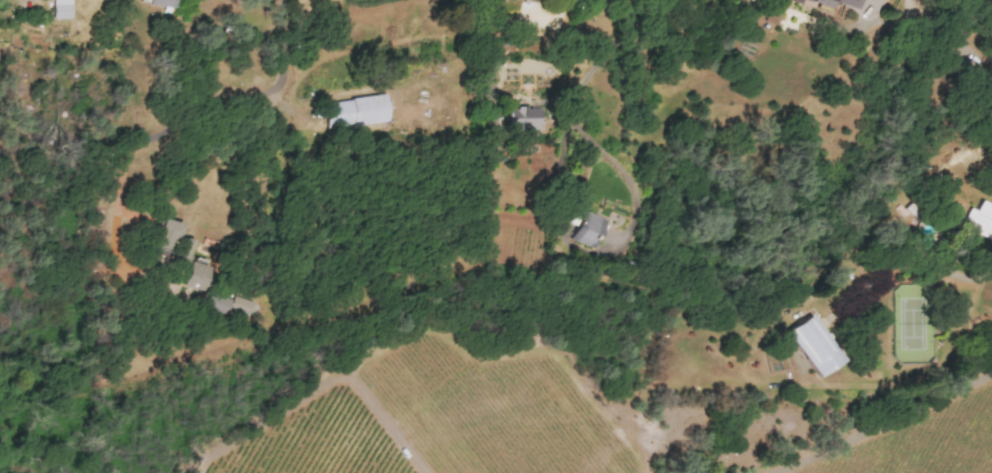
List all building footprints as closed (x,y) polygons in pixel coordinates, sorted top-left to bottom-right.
[(68,20),(69,0),(51,0),(50,19),(68,20)] [(860,0),(795,0),(830,10),(832,3),(858,10),(860,0)] [(775,25),(778,15),(767,11),(763,22),(775,25)] [(386,122),(383,95),(323,103),(326,129),(386,122)] [(540,130),(539,109),(505,110),(506,131),(540,130)] [(978,227),(975,235),(989,240),(991,232),(991,207),(979,201),(975,211),(968,208),(963,221),(978,227)] [(601,219),(578,212),(569,241),(591,248),(601,219)] [(180,286),(199,292),(207,267),(188,261),(180,286)] [(206,309),(226,315),(228,308),(249,314),(253,301),(232,295),(231,300),(210,294),(206,309)] [(784,332),(814,378),(839,362),(808,316),(784,332)]
